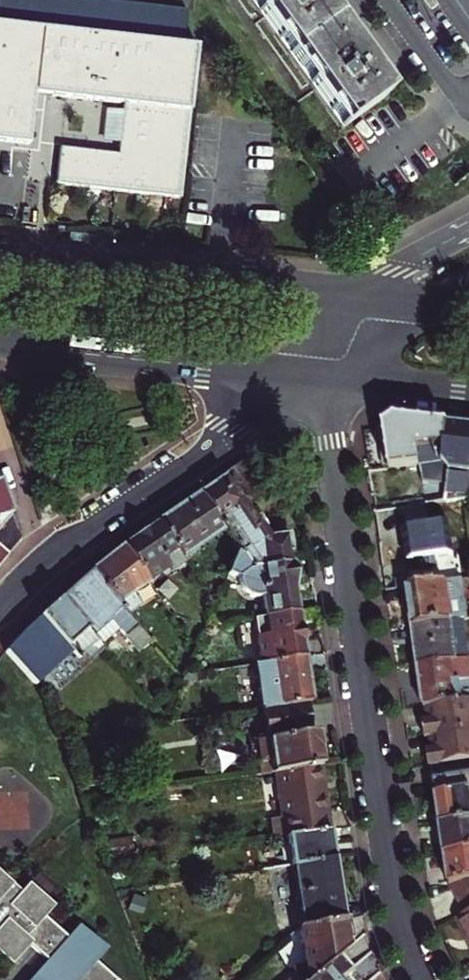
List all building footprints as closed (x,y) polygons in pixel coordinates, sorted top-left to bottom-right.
[(9,26),(12,0),(0,0),(0,25),(9,26)] [(9,26),(24,28),(27,0),(12,0),(9,26)] [(24,28),(39,29),(42,0),(27,0),(24,28)] [(39,29),(52,31),(55,0),(42,0),(39,29)] [(52,31),(67,32),(71,0),(55,0),(52,31)] [(82,34),(86,0),(71,0),(67,32),(82,34)] [(96,36),(99,0),(86,0),(82,34),(96,36)] [(96,36),(110,37),(114,2),(100,0),(99,0),(96,36)] [(312,0),(246,0),(340,131),(384,99),(312,0)] [(114,2),(110,37),(124,39),(128,3),(114,2)] [(124,39),(137,40),(141,5),(128,3),(124,39)] [(141,5),(137,40),(152,42),(156,7),(141,5)] [(152,42),(168,43),(172,8),(156,7),(152,42)] [(168,43),(185,45),(188,10),(172,8),(168,43)] [(60,149),(56,185),(182,199),(191,112),(199,47),(185,45),(168,43),(152,42),(137,40),(124,39),(110,37),(96,36),(82,34),(67,32),(52,31),(39,29),(24,28),(9,26),(0,25),(0,142),(31,145),(36,96),(124,106),(118,155),(60,149)] [(388,471),(416,467),(440,463),(445,427),(395,421),(382,429),(388,471)] [(468,500),(468,429),(445,427),(440,463),(416,467),(437,472),(441,504),(468,500)] [(239,486),(231,474),(200,495),(225,531),(240,552),(253,570),(291,564),(287,536),(270,539),(256,519),(253,521),(232,491),(239,486)] [(0,482),(0,526),(12,513),(1,482),(0,482)] [(159,524),(187,564),(201,554),(198,550),(225,531),(200,495),(159,524)] [(12,513),(0,526),(0,547),(8,554),(20,539),(12,513)] [(124,548),(149,584),(169,570),(172,575),(187,564),(159,524),(124,548)] [(404,532),(408,564),(454,557),(449,526),(404,532)] [(8,554),(0,547),(0,564),(8,554)] [(149,584),(124,548),(91,573),(115,600),(146,635),(153,629),(142,616),(139,619),(126,604),(151,587),(149,584)] [(267,618),(298,613),(291,564),(253,570),(240,552),(230,575),(241,580),(241,585),(241,588),(243,591),(244,594),(246,596),(249,598),(251,599),(254,599),(258,599),(264,599),(267,618)] [(60,602),(83,628),(115,600),(91,573),(60,602)] [(405,589),(411,630),(451,624),(464,622),(468,621),(462,580),(405,589)] [(60,602),(18,640),(7,653),(36,687),(50,676),(60,688),(103,650),(83,628),(60,602)] [(261,664),(304,658),(298,613),(267,618),(254,620),(261,664)] [(411,630),(416,669),(457,663),(468,661),(468,657),(464,622),(451,624),(411,630)] [(304,658),(261,664),(264,691),(258,692),(261,711),(306,704),(311,703),(304,658)] [(468,702),(468,661),(457,663),(416,669),(422,709),(425,708),(436,707),(468,702)] [(264,691),(261,664),(254,665),(258,692),(264,691)] [(440,735),(468,731),(468,702),(436,707),(438,721),(427,722),(422,723),(424,737),(429,737),(440,735)] [(257,743),(261,776),(276,773),(321,766),(317,735),(312,735),(306,704),(261,711),(266,742),(257,743)] [(436,707),(425,708),(427,722),(438,721),(436,707)] [(440,735),(442,751),(431,752),(426,753),(428,769),(430,769),(466,764),(468,763),(468,731),(440,735)] [(440,735),(429,737),(431,752),(442,751),(440,735)] [(435,798),(468,793),(468,778),(466,764),(430,769),(435,798)] [(276,839),(288,837),(331,831),(321,766),(276,773),(283,818),(273,819),(276,839)] [(439,828),(468,823),(468,793),(435,798),(439,828)] [(439,828),(444,857),(468,853),(468,823),(439,828)] [(331,831),(288,837),(291,867),(294,866),(335,860),(331,831)] [(450,885),(468,883),(468,853),(444,857),(448,886),(450,885)] [(337,878),(335,860),(294,866),(302,926),(343,920),(341,904),(344,903),(340,878),(337,878)] [(119,979),(95,958),(105,946),(81,924),(71,936),(45,912),(53,903),(29,882),(21,891),(0,872),(0,954),(12,965),(28,945),(46,960),(55,968),(50,975),(56,979),(118,979),(119,979)] [(450,885),(463,916),(455,920),(468,948),(468,883),(450,885)] [(302,926),(298,926),(303,964),(304,975),(298,979),(294,975),(287,979),(311,979),(339,957),(347,949),(343,920),(302,926)] [(339,957),(311,979),(342,979),(352,972),(339,957)] [(50,975),(55,968),(46,960),(29,979),(56,979),(50,975)] [(293,966),(294,975),(298,979),(304,975),(303,964),(293,966)]
